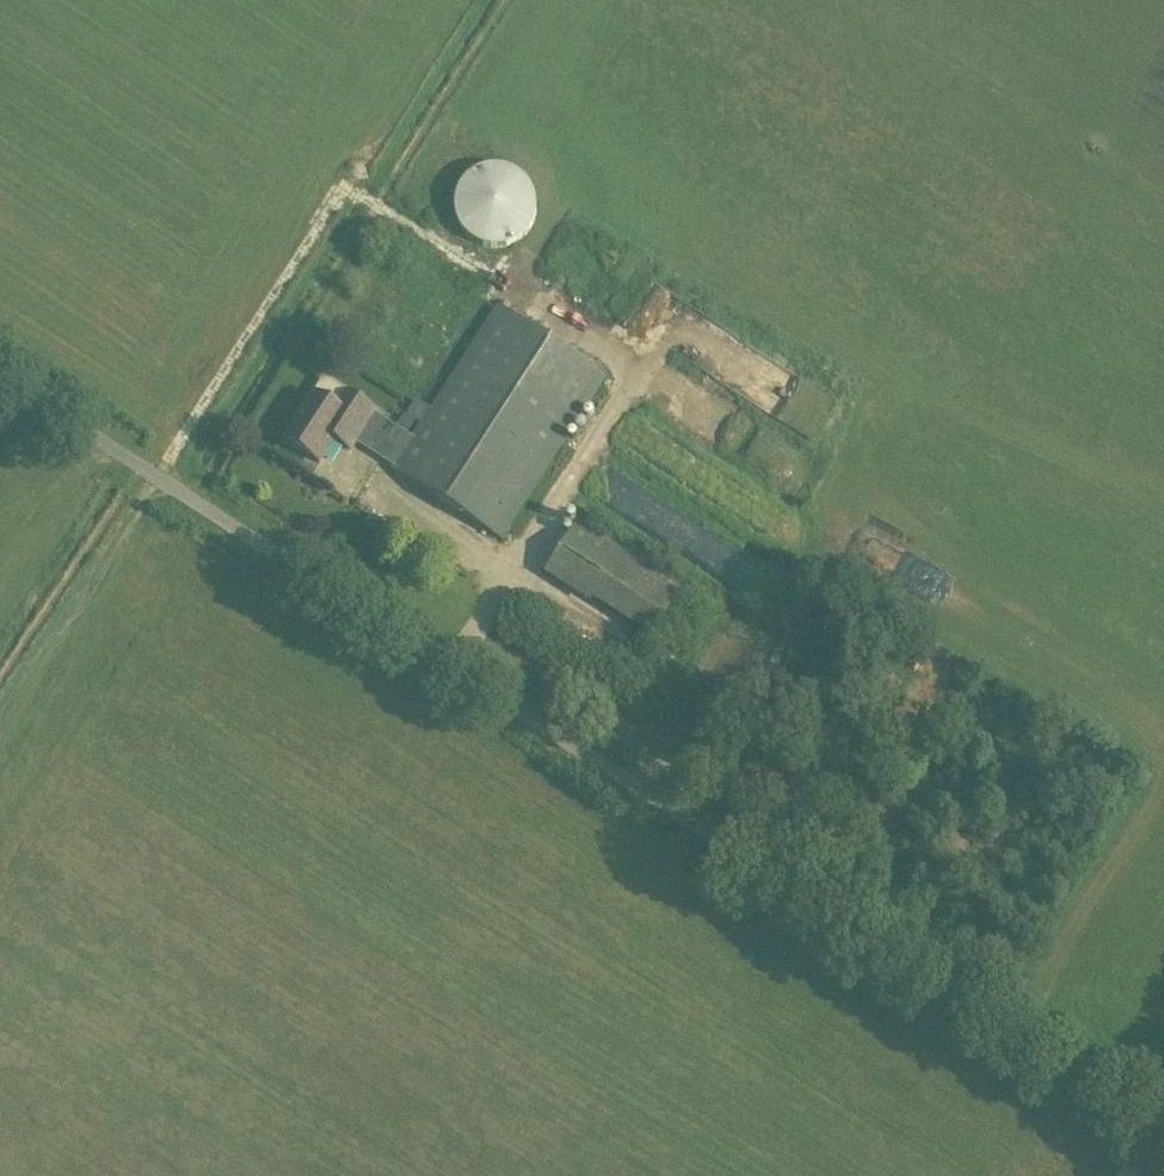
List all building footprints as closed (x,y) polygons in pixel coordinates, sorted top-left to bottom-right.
[(538,241),(537,168),(468,169),(469,242),(538,241)] [(503,539),(607,378),(501,309),(434,412),(416,401),(407,415),(425,427),(416,440),(376,414),(377,412),(349,394),(340,409),(310,455),(322,463),(337,440),(353,450),(358,442),(398,468),(397,470),(503,539)] [(687,392),(680,404),(706,417),(712,405),(687,392)] [(310,455),(340,409),(316,394),(286,440),(310,455)] [(655,637),(687,587),(584,520),(551,570),(655,637)]
